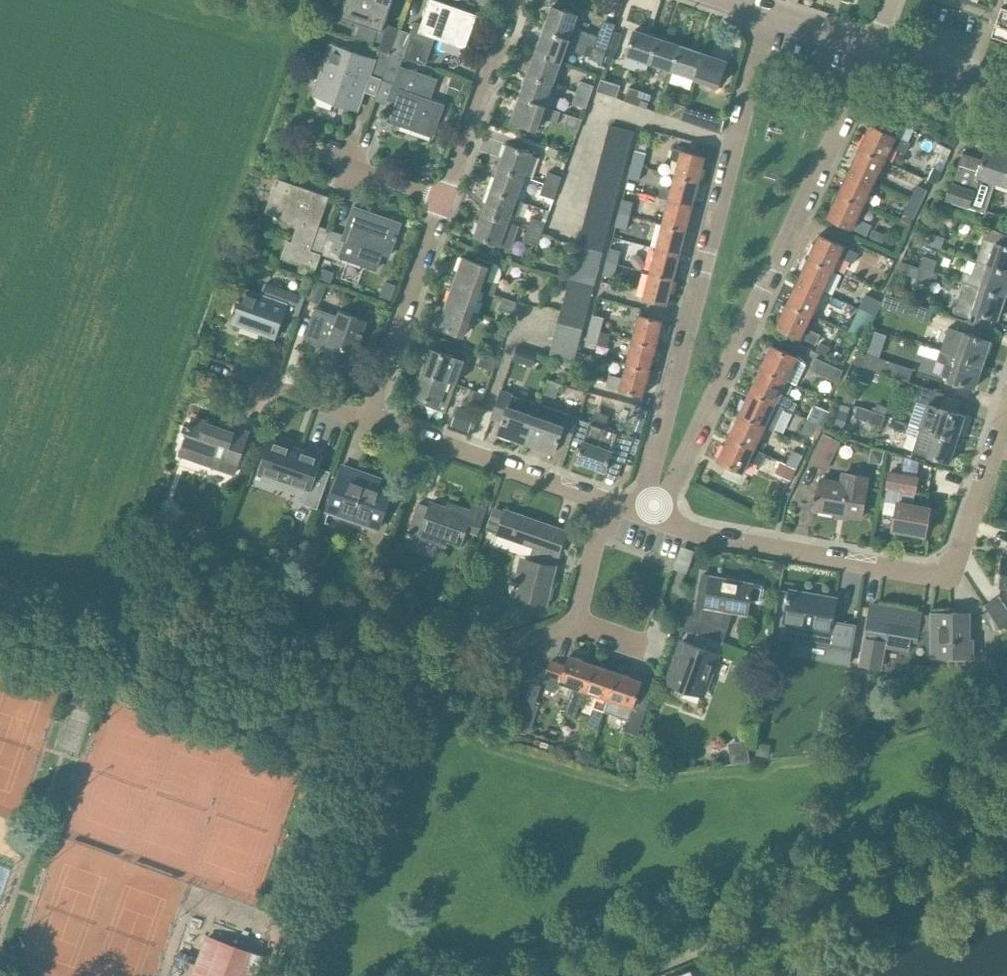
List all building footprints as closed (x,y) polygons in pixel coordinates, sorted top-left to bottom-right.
[(340,15),(357,21),(361,23),(356,37),(373,43),(374,39),(382,42),(379,48),(392,53),(400,29),(388,25),(384,23),(393,0),(346,0),(340,15)] [(400,29),(392,53),(398,55),(403,57),(403,58),(425,65),(432,44),(433,44),(436,35),(463,45),(474,16),(432,1),(424,25),(415,22),(411,33),(400,29)] [(595,47),(606,51),(615,27),(603,22),(598,36),(573,27),(577,15),(552,6),(544,29),(588,44),(594,47),(595,47)] [(1001,7),(995,26),(1006,30),(1006,9),(1001,7)] [(584,54),(588,45),(588,44),(544,29),(536,52),(562,61),(567,48),(584,54)] [(650,63),(659,37),(634,29),(626,55),(650,63)] [(673,70),(681,45),(659,37),(650,63),(673,70)] [(588,44),(588,45),(592,47),(588,58),(602,62),(606,51),(595,47),(594,47),(588,44)] [(332,45),(315,93),(357,108),(357,106),(364,87),(369,74),(382,79),(383,79),(392,53),(379,48),(375,60),(374,59),(332,45)] [(695,78),(703,52),(681,45),(673,70),(695,78)] [(609,49),(605,61),(612,64),(616,52),(609,49)] [(554,84),(562,61),(536,52),(528,74),(554,84)] [(703,52),(695,78),(719,86),(723,73),(727,60),(703,52)] [(392,53),(383,79),(393,82),(387,99),(396,102),(390,119),(432,134),(442,105),(430,101),(438,78),(400,65),(403,58),(403,57),(398,55),(392,53)] [(727,63),(723,74),(735,78),(738,67),(734,66),(727,63)] [(546,106),(554,84),(528,74),(520,97),(546,106)] [(451,78),(448,86),(462,91),(464,83),(451,78)] [(601,79),(597,91),(616,97),(620,86),(601,79)] [(576,91),(590,96),(593,89),(594,85),(580,80),(576,91)] [(640,92),(640,90),(629,86),(624,100),(636,104),(640,92)] [(640,92),(636,104),(647,108),(652,94),(640,90),(640,92)] [(586,108),(590,96),(576,91),(572,103),(586,108)] [(561,111),(546,106),(520,97),(512,120),(538,130),(542,118),(557,123),(561,111)] [(681,119),(685,106),(674,102),(670,116),(681,119)] [(685,106),(681,119),(711,129),(716,115),(685,106)] [(578,130),(582,119),(568,114),(564,125),(578,130)] [(860,146),(887,158),(892,147),(905,153),(910,144),(908,143),(910,138),(898,133),(897,136),(870,124),(860,146)] [(578,245),(578,246),(603,252),(635,132),(610,125),(598,173),(578,245)] [(641,132),(633,163),(643,166),(651,134),(641,132)] [(500,167),(526,176),(534,153),(508,144),(500,167)] [(936,151),(931,163),(942,168),(950,150),(939,145),(937,144),(934,150),(936,151)] [(877,180),(887,158),(860,146),(850,168),(877,180)] [(1006,179),(1006,155),(987,148),(983,159),(963,152),(946,201),(983,212),(979,223),(988,226),(1003,230),(1006,219),(1006,217),(990,211),(986,210),(995,183),(1005,186),(1006,179)] [(674,174),(699,181),(705,156),(682,150),(681,151),(672,149),(670,159),(678,161),(674,174)] [(558,150),(556,158),(565,161),(567,153),(558,150)] [(633,163),(629,177),(639,179),(643,166),(633,163)] [(518,199),(526,176),(500,167),(491,190),(518,199)] [(933,167),(927,179),(931,181),(931,182),(934,183),(938,180),(942,171),(933,167)] [(866,202),(877,180),(850,168),(839,192),(866,202)] [(545,183),(558,188),(562,177),(549,172),(545,183)] [(692,206),(699,181),(674,174),(671,188),(662,186),(659,197),(668,199),(692,206)] [(917,184),(911,198),(920,202),(921,203),(931,182),(931,181),(927,179),(920,176),(917,184)] [(322,254),(330,230),(318,226),(327,197),(278,179),(266,213),(298,224),(292,241),(287,239),(281,257),(300,263),(297,273),(306,276),(311,277),(314,268),(316,269),(321,254),(322,254)] [(554,199),(558,188),(545,183),(540,194),(554,199)] [(518,199),(491,190),(483,213),(520,226),(520,225),(510,221),(513,213),(519,215),(524,201),(518,199)] [(859,218),(866,202),(839,192),(827,216),(853,228),(853,227),(867,234),(872,224),(859,218)] [(619,211),(631,215),(634,201),(623,198),(619,211)] [(910,226),(914,218),(921,203),(920,202),(911,198),(904,213),(899,221),(910,226)] [(686,231),(692,206),(668,199),(662,223),(686,231)] [(322,254),(321,254),(340,261),(375,273),(381,257),(388,259),(390,255),(402,222),(354,206),(349,221),(344,235),(330,230),(322,254)] [(627,229),(631,215),(619,211),(615,226),(627,229)] [(511,249),(520,226),(483,213),(475,236),(487,240),(488,246),(494,248),(499,244),(511,249)] [(946,220),(945,220),(946,221),(946,222),(946,223),(947,224),(947,225),(948,225),(949,226),(950,226),(951,226),(952,226),(953,226),(954,226),(955,226),(955,225),(956,225),(957,224),(957,223),(958,222),(958,221),(958,220),(958,219),(958,218),(957,218),(957,217),(957,216),(956,216),(956,215),(955,215),(954,215),(954,214),(953,214),(952,214),(951,214),(950,214),(949,215),(948,215),(947,216),(947,217),(946,217),(946,218),(946,219),(946,220)] [(528,229),(542,233),(546,222),(532,217),(528,229)] [(679,255),(686,231),(662,223),(655,250),(679,255)] [(1003,230),(988,226),(976,260),(1006,271),(1006,232),(1003,230)] [(538,244),(542,233),(528,229),(524,239),(538,244)] [(873,230),(869,238),(881,243),(885,235),(873,230)] [(941,249),(945,237),(931,232),(927,244),(941,249)] [(810,255),(836,267),(841,256),(854,263),(859,253),(844,247),(845,246),(820,234),(810,255)] [(578,246),(570,278),(594,285),(603,252),(578,246)] [(605,266),(617,269),(622,250),(610,247),(605,266)] [(673,280),(679,255),(655,250),(648,276),(673,280)] [(825,291),(836,267),(810,255),(798,280),(825,291)] [(919,267),(934,272),(938,260),(923,255),(919,267)] [(455,280),(481,290),(494,295),(502,274),(502,269),(500,266),(497,263),(477,256),(476,261),(463,257),(455,280)] [(1006,292),(1006,271),(976,260),(971,274),(964,271),(960,281),(964,282),(1006,296),(1006,292)] [(934,272),(919,267),(901,262),(898,271),(916,278),(915,278),(930,283),(934,272)] [(614,281),(617,269),(605,266),(599,293),(622,299),(625,284),(614,281)] [(322,269),(318,280),(330,284),(334,272),(322,269)] [(667,303),(673,280),(648,276),(643,297),(667,303)] [(570,278),(561,311),(586,317),(594,285),(570,278)] [(319,304),(327,284),(313,279),(306,299),(319,304)] [(474,312),(481,290),(455,280),(447,302),(474,312)] [(814,313),(825,291),(798,280),(788,301),(814,313)] [(305,296),(272,284),(264,282),(261,292),(245,287),(234,320),(261,329),(260,333),(275,338),(285,311),(298,316),(305,296)] [(906,293),(903,282),(893,285),(896,296),(906,293)] [(998,319),(1006,296),(964,282),(954,312),(971,318),(974,311),(998,319)] [(929,322),(934,309),(886,293),(881,306),(929,322)] [(858,311),(872,318),(881,300),(866,294),(858,311)] [(514,313),(518,302),(504,297),(500,308),(514,313)] [(807,327),(814,313),(788,301),(776,326),(801,338),(802,337),(816,343),(821,334),(807,327)] [(465,335),(474,312),(447,302),(439,326),(465,335)] [(337,315),(316,307),(304,339),(326,348),(324,356),(351,365),(368,319),(340,309),(337,315)] [(561,311),(558,322),(583,329),(586,317),(561,311)] [(863,338),(872,318),(858,311),(848,331),(863,338)] [(597,345),(604,317),(593,314),(586,342),(597,345)] [(632,338),(657,344),(663,320),(638,314),(632,338)] [(505,336),(509,325),(496,320),(492,331),(505,336)] [(558,322),(550,355),(575,362),(578,351),(580,340),(583,329),(558,322)] [(941,350),(983,364),(991,341),(966,332),(948,327),(941,350)] [(650,369),(657,344),(632,338),(626,362),(650,369)] [(820,342),(815,351),(826,356),(830,347),(820,342)] [(761,368),(798,385),(799,382),(807,365),(798,357),(772,344),(761,368)] [(867,345),(865,352),(879,356),(881,349),(867,345)] [(517,347),(512,360),(532,367),(536,354),(517,347)] [(431,348),(423,372),(442,378),(443,379),(449,381),(450,381),(456,383),(464,360),(457,357),(431,348)] [(909,381),(913,369),(888,360),(859,350),(855,363),(884,373),(909,381)] [(975,387),(983,364),(941,350),(937,360),(945,362),(941,375),(950,378),(950,379),(975,387)] [(493,371),(497,359),(483,354),(479,366),(493,371)] [(834,390),(838,382),(843,370),(815,357),(810,369),(827,377),(823,386),(834,390)] [(644,395),(650,369),(626,362),(622,377),(609,374),(607,384),(621,388),(620,389),(644,395)] [(797,386),(798,385),(761,368),(751,390),(785,407),(789,409),(794,399),(781,393),(787,381),(797,386)] [(560,371),(557,383),(561,384),(566,385),(569,373),(560,371)] [(588,391),(593,377),(575,371),(570,385),(588,391)] [(423,372),(414,395),(426,399),(424,404),(435,408),(446,412),(456,383),(450,381),(449,381),(443,379),(442,378),(423,372)] [(555,398),(561,384),(557,383),(549,380),(544,393),(555,398)] [(854,403),(859,389),(846,385),(841,399),(854,403)] [(910,422),(958,438),(965,416),(940,407),(945,393),(922,385),(910,422)] [(481,405),(485,393),(472,389),(468,400),(481,405)] [(774,429),(785,407),(751,390),(740,413),(774,429)] [(526,443),(540,404),(513,394),(501,391),(491,418),(503,422),(499,433),(526,443)] [(625,403),(623,413),(634,416),(630,431),(641,434),(648,409),(625,403)] [(540,404),(526,443),(555,453),(558,442),(570,446),(580,418),(540,404)] [(808,418),(824,425),(830,411),(814,404),(808,418)] [(457,405),(450,426),(468,432),(475,411),(457,405)] [(882,426),(886,414),(861,406),(857,405),(854,417),(868,421),(882,426)] [(843,429),(849,410),(838,407),(832,425),(843,429)] [(774,431),(774,429),(740,413),(730,435),(756,448),(765,427),(774,431)] [(235,431),(194,417),(180,456),(234,475),(249,432),(236,427),(235,431)] [(818,438),(824,425),(808,418),(802,431),(818,438)] [(625,463),(634,437),(591,421),(577,461),(606,471),(610,458),(625,463)] [(950,462),(958,438),(910,422),(906,433),(917,437),(913,450),(950,462)] [(827,471),(841,441),(823,432),(809,462),(827,471)] [(756,448),(730,435),(718,460),(745,471),(750,461),(762,466),(768,454),(756,448)] [(270,439),(259,472),(308,490),(306,495),(306,496),(304,504),(316,508),(329,472),(316,467),(320,457),(270,439)] [(871,449),(869,462),(882,464),(884,451),(871,449)] [(796,466),(802,455),(792,450),(787,462),(796,466)] [(796,468),(786,463),(781,460),(775,472),(790,479),(796,468)] [(380,528),(393,490),(359,478),(361,472),(344,466),(328,510),(345,516),(345,517),(363,524),(363,522),(380,528)] [(916,493),(919,475),(891,470),(887,487),(884,513),(895,515),(892,530),(926,535),(931,507),(914,504),(915,493),(916,493)] [(867,486),(869,476),(841,471),(839,481),(821,478),(815,510),(862,518),(867,486)] [(448,507),(432,501),(430,509),(418,506),(405,544),(418,549),(421,539),(446,548),(448,542),(461,547),(467,532),(477,535),(487,509),(473,504),(472,510),(450,503),(448,507)] [(494,508),(486,530),(498,534),(536,547),(534,556),(532,560),(520,556),(513,581),(510,580),(510,586),(512,586),(510,594),(514,595),(523,597),(523,602),(525,606),(529,608),(534,608),(538,605),(539,601),(548,603),(556,566),(553,565),(555,556),(556,553),(559,554),(567,531),(506,510),(505,512),(494,508)] [(309,536),(300,562),(314,567),(323,541),(309,536)] [(999,587),(1006,588),(1006,548),(1006,555),(1002,555),(999,587)] [(267,556),(262,571),(289,581),(294,565),(267,556)] [(697,618),(692,630),(697,632),(723,641),(728,629),(728,628),(732,614),(748,617),(751,602),(759,603),(763,600),(765,590),(762,585),(754,584),(754,583),(711,575),(702,574),(694,617),(697,618)] [(784,626),(782,637),(794,639),(792,652),(849,663),(856,624),(834,620),(837,597),(791,589),(785,623),(784,626)] [(1006,625),(1006,607),(999,596),(985,605),(1001,629),(1006,625)] [(871,603),(861,664),(862,664),(881,667),(885,648),(908,652),(911,635),(917,636),(918,631),(931,630),(931,656),(934,656),(973,655),(973,638),(970,638),(969,612),(934,612),(931,612),(931,615),(922,614),(922,612),(873,604),(871,603)] [(719,652),(723,641),(697,632),(692,644),(681,640),(666,682),(706,696),(722,653),(719,652)] [(986,655),(1006,688),(1006,653),(1002,645),(986,655)] [(550,661),(542,681),(559,687),(560,682),(572,687),(563,714),(575,718),(584,691),(585,691),(595,663),(570,655),(565,666),(551,661),(550,661)] [(595,663),(585,691),(597,695),(587,726),(598,730),(604,711),(609,699),(619,671),(595,663)] [(609,699),(604,711),(627,719),(624,730),(638,735),(650,701),(636,696),(641,679),(619,671),(613,686),(609,699)] [(525,699),(516,728),(529,732),(538,704),(535,703),(525,699)] [(758,742),(755,755),(768,757),(770,744),(758,742)] [(579,749),(575,761),(586,764),(590,753),(579,749)] [(261,956),(205,937),(192,975),(254,975),(261,956)]
